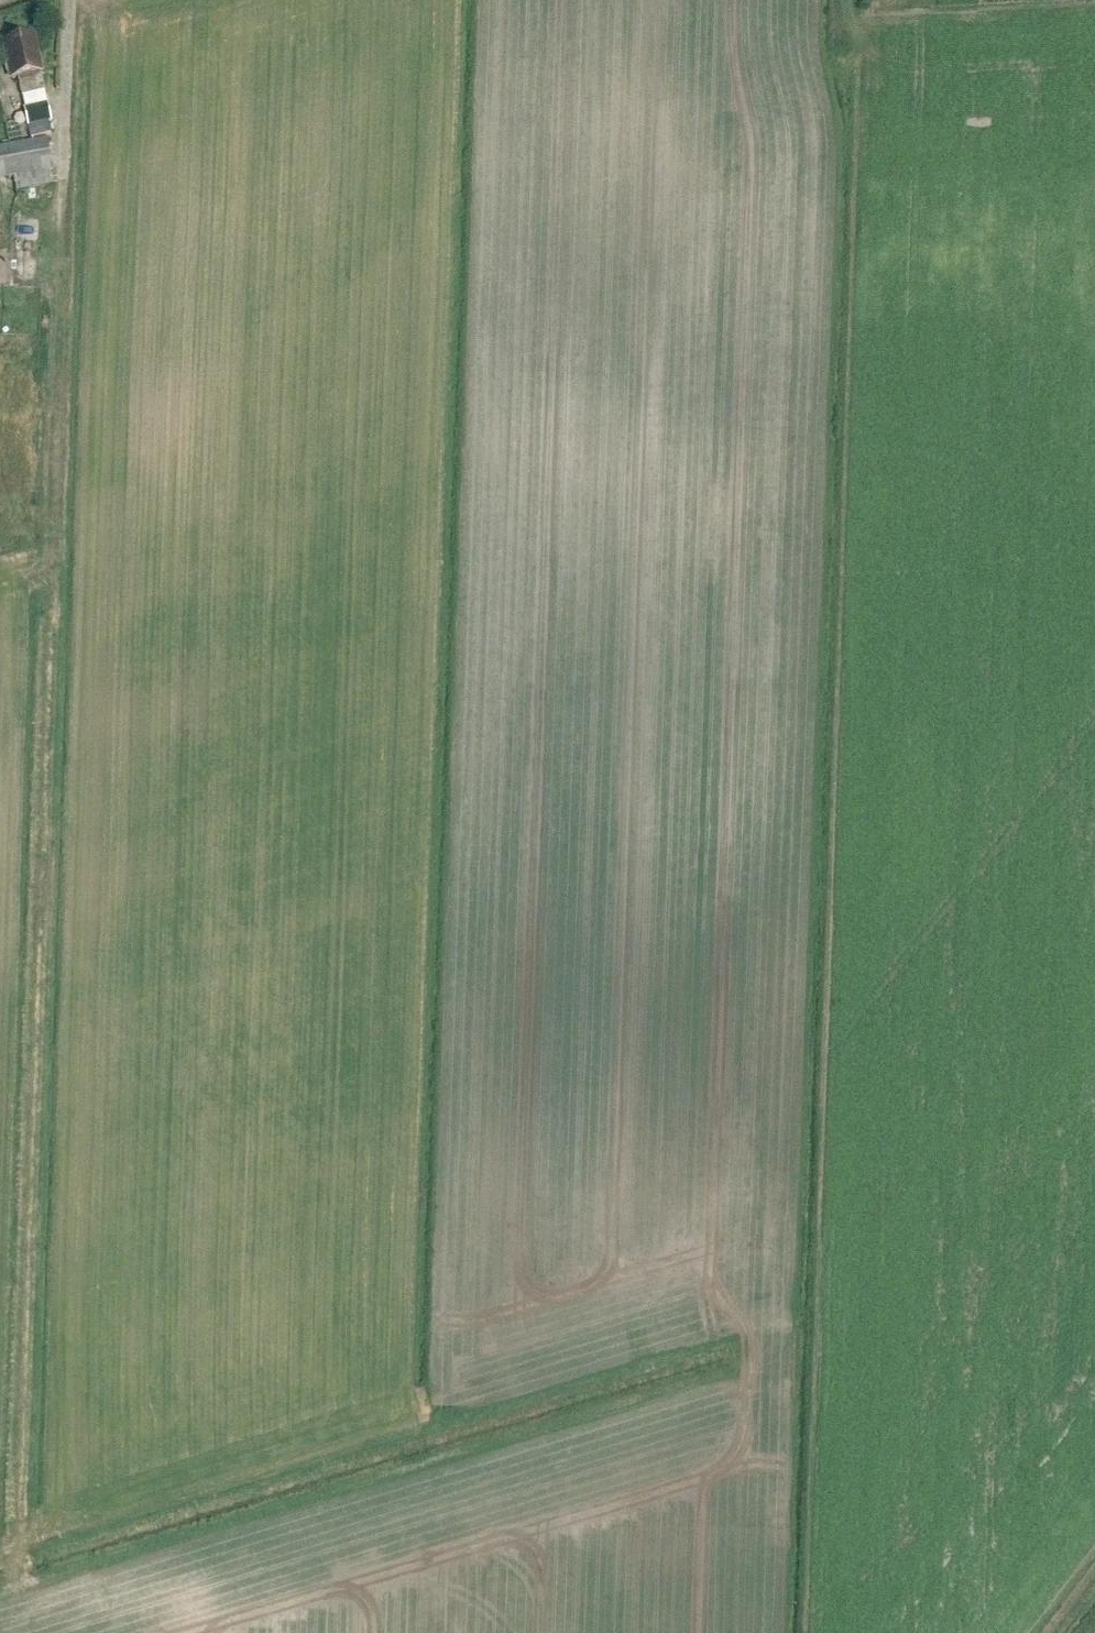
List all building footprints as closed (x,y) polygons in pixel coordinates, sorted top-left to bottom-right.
[(24,97),(46,92),(42,73),(43,72),(35,37),(5,44),(13,79),(19,78),(24,97)] [(53,121),(48,102),(22,108),(27,127),(53,121)] [(54,169),(48,139),(0,148),(0,179),(54,169)]
